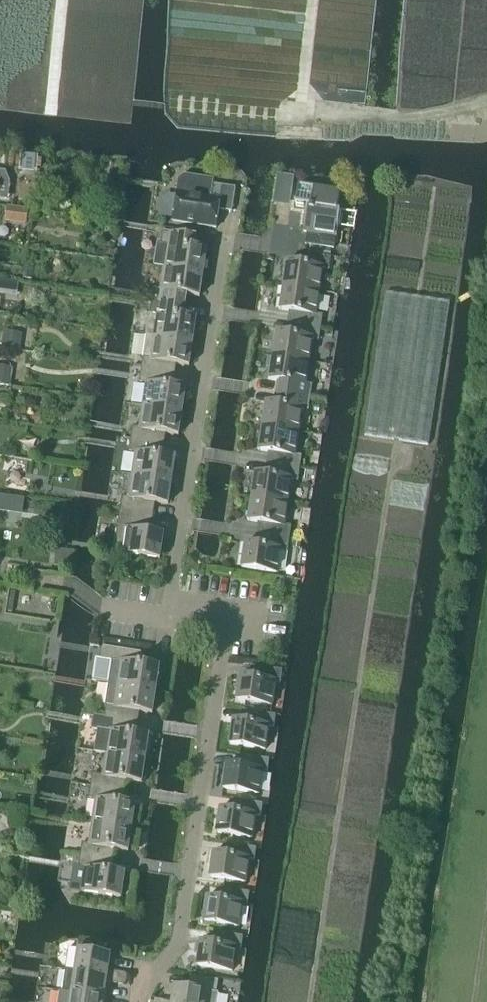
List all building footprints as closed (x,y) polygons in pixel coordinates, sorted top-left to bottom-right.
[(177,193),(173,222),(217,228),(220,210),(232,212),(236,188),(216,185),(217,180),(187,175),(182,179),(180,193),(177,193)] [(298,188),(295,206),(306,208),(303,232),(307,233),(305,245),(323,247),(331,249),(333,249),(335,237),(336,237),(338,221),(340,221),(341,212),(337,211),(339,193),(323,191),(323,189),(316,188),(316,190),(298,188)] [(7,207),(5,222),(26,224),(28,209),(7,207)] [(160,242),(156,266),(164,267),(164,269),(204,274),(207,251),(189,248),(190,236),(163,233),(162,242),(160,242)] [(323,247),(322,257),(330,258),(331,249),(323,247)] [(285,272),(283,287),(318,292),(322,269),(329,270),(330,258),(322,257),(298,253),(297,264),(285,262),(284,272),(285,272)] [(154,290),(152,301),(181,306),(182,295),(200,297),(204,274),(164,269),(161,291),(154,290)] [(4,281),(2,295),(17,298),(19,283),(4,281)] [(280,299),(279,310),(294,312),(293,323),(320,328),(322,316),(315,315),(318,292),(283,287),(282,299),(280,299)] [(386,293),(364,436),(415,444),(428,446),(450,303),(386,293)] [(146,335),(146,336),(193,343),(196,320),(179,318),(181,306),(152,301),(151,314),(148,335),(146,335)] [(275,342),(274,356),(309,361),(311,340),(318,341),(320,328),(293,323),(291,335),(275,333),(274,342),(275,342)] [(22,334),(4,332),(1,350),(20,352),(22,334)] [(143,359),(141,371),(169,375),(171,364),(190,366),(193,343),(146,336),(143,359)] [(269,370),(268,379),(284,382),(283,393),(310,397),(311,386),(305,385),(309,361),(274,356),(272,371),(269,370)] [(9,386),(11,370),(0,368),(0,385),(9,386)] [(141,371),(140,382),(146,383),(143,406),(182,412),(185,389),(168,387),(169,375),(141,371)] [(265,414),(263,427),(298,433),(301,410),(308,410),(310,397),(283,393),(281,405),(265,403),(264,413),(265,414)] [(132,428),(131,440),(159,444),(160,433),(179,435),(182,412),(143,406),(140,429),(132,428)] [(259,440),(258,450),(274,452),(272,464),(299,468),(301,456),(295,455),(298,433),(263,427),(262,441),(259,440)] [(131,440),(129,452),(135,453),(132,475),(171,481),(174,458),(157,455),(159,444),(131,440)] [(254,475),(253,483),(254,483),(253,497),(288,503),(291,480),(297,481),(299,468),(272,464),(271,477),(254,475)] [(121,497),(119,510),(148,514),(150,502),(168,504),(171,481),(132,475),(128,498),(121,497)] [(249,511),(248,520),(264,522),(262,534),(289,538),(291,527),(285,526),(288,503),(253,497),(251,511),(249,511)] [(158,560),(161,536),(149,535),(149,528),(145,525),(147,515),(118,511),(112,554),(158,560)] [(244,544),(243,555),(245,555),(243,568),(278,573),(281,551),(288,552),(289,538),(262,534),(261,546),(244,544)] [(292,540),(291,548),(301,549),(302,541),(292,540)] [(68,569),(70,552),(57,550),(55,567),(68,569)] [(113,560),(103,559),(101,573),(111,574),(113,560)] [(281,582),(280,590),(292,591),(293,583),(281,582)] [(118,662),(115,685),(154,691),(157,669),(127,664),(129,652),(102,648),(100,660),(118,662)] [(235,702),(270,707),(271,707),(274,684),(278,684),(280,672),(250,668),(248,680),(236,678),(235,688),(237,688),(235,702)] [(111,709),(106,708),(104,720),(132,724),(133,713),(150,716),(154,691),(115,685),(111,709)] [(228,746),(265,751),(268,728),(272,728),(274,717),(243,713),(242,724),(229,722),(228,732),(230,732),(228,746)] [(94,718),(92,730),(98,731),(95,753),(106,754),(105,756),(144,761),(144,758),(146,758),(148,742),(146,742),(147,738),(130,736),(132,724),(104,720),(94,718)] [(90,776),(89,787),(117,791),(119,781),(140,784),(141,780),(143,781),(145,765),(143,764),(144,761),(105,756),(102,778),(90,776)] [(225,776),(223,790),(259,795),(262,772),(268,773),(270,761),(238,756),(236,769),(225,767),(223,776),(225,776)] [(96,802),(92,824),(129,830),(133,807),(116,804),(117,791),(89,787),(87,800),(96,802)] [(215,834),(251,839),(255,817),(260,817),(261,806),(230,801),(229,813),(216,811),(215,821),(217,821),(215,834)] [(81,845),(80,856),(108,861),(109,851),(126,853),(129,830),(92,824),(89,846),(81,845)] [(248,861),(250,861),(253,862),(254,850),(223,846),(222,857),(211,856),(210,865),(211,865),(210,879),(245,884),(248,861)] [(123,876),(106,874),(108,861),(80,856),(78,868),(74,868),(70,892),(119,899),(123,876)] [(241,905),(245,906),(247,906),(249,895),(217,890),(216,902),(204,900),(202,909),(204,909),(202,923),(238,928),(241,905)] [(234,950),(239,950),(240,950),(242,938),(211,934),(209,945),(197,945),(196,954),(198,954),(196,967),(231,972),(234,950)] [(77,950),(88,952),(90,944),(78,942),(77,950)] [(77,952),(74,972),(65,971),(106,978),(106,984),(116,985),(118,974),(107,973),(109,956),(77,952)] [(59,992),(103,999),(106,984),(106,978),(65,971),(62,992),(59,992)] [(118,974),(116,985),(124,986),(125,985),(126,984),(127,978),(126,976),(124,975),(118,974)] [(219,994),(215,994),(217,982),(190,978),(188,990),(174,988),(171,1001),(218,1001),(219,994)] [(57,1001),(103,1001),(103,999),(59,992),(57,1001)]
